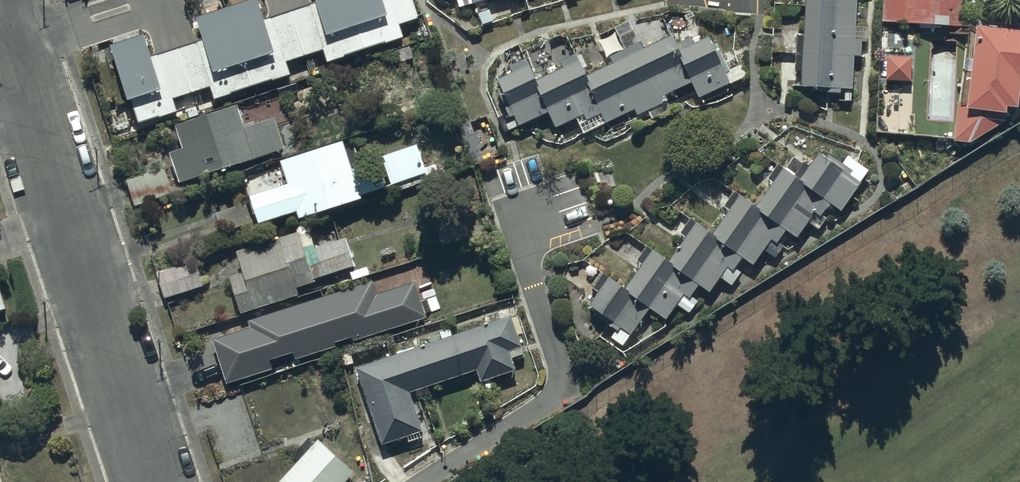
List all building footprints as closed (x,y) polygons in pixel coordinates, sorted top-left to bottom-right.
[(113,40),(140,122),(179,109),(175,98),(214,86),(218,99),(295,74),(289,56),(328,44),(332,58),(406,34),(402,21),(421,15),(416,0),(311,0),(267,14),(262,0),(240,0),(199,13),(206,36),(155,52),(147,26),(112,37),(113,40)] [(803,81),(803,83),(812,84),(812,88),(842,91),(842,86),(855,87),(857,56),(865,56),(865,42),(870,42),(871,22),(859,22),(860,0),(807,0),(806,34),(798,34),(797,51),(792,51),(791,65),(797,65),(796,80),(803,81)] [(886,18),(965,21),(965,0),(886,0),(886,18)] [(981,21),(971,101),(964,100),(957,136),(973,138),(1009,118),(1011,101),(1019,102),(1019,26),(981,21)] [(514,70),(500,76),(519,123),(552,109),(558,124),(585,113),(588,120),(606,112),(609,120),(637,109),(638,113),(671,99),(667,91),(696,80),(701,94),(749,74),(744,62),(726,69),(712,34),(694,42),(692,35),(679,41),(675,31),(643,44),(641,39),(609,53),(613,62),(588,72),(580,51),(562,58),(564,65),(538,76),(528,54),(510,61),(514,70)] [(913,54),(889,54),(889,78),(914,78),(913,54)] [(239,99),(176,121),(185,146),(171,151),(182,181),(289,144),(278,112),(247,123),(239,99)] [(291,180),(253,193),(263,219),(298,207),(301,216),(388,186),(378,159),(354,167),(343,136),(283,157),(291,180)] [(420,145),(384,155),(391,176),(426,166),(420,145)] [(799,235),(809,221),(820,229),(829,216),(825,214),(833,202),(841,208),(868,169),(860,164),(855,171),(823,148),(812,163),(806,159),(798,170),(783,160),(770,178),(774,180),(759,202),(737,187),(725,204),(730,207),(715,229),(693,214),(682,230),(686,233),(671,255),(651,241),(640,257),(644,260),(627,284),(607,270),(596,286),(600,289),(590,303),(619,324),(612,335),(625,344),(650,307),(669,319),(680,303),(692,311),(699,300),(694,296),(702,284),(712,291),(722,277),(733,285),(742,272),(737,268),(745,256),(755,262),(765,248),(777,257),(786,244),(780,240),(788,228),(799,235)] [(248,202),(218,211),(223,230),(253,220),(248,202)] [(436,226),(441,242),(470,235),(466,218),(436,226)] [(244,269),(230,274),(241,311),(302,293),(300,285),(318,279),(317,276),(357,265),(348,234),(317,243),(311,222),(296,226),(297,230),(238,247),(244,269)] [(198,259),(160,271),(168,295),(205,283),(198,259)] [(251,326),(215,338),(230,381),(274,365),(272,360),(294,352),(296,359),(340,343),(339,341),(356,335),(358,338),(428,313),(416,279),(379,292),(372,273),(248,317),(251,326)] [(511,310),(357,365),(384,441),(423,427),(410,392),(418,389),(419,393),(429,389),(427,385),(477,367),(482,381),(518,368),(514,354),(525,351),(511,310)] [(318,436),(278,481),(342,481),(355,468),(318,436)]
